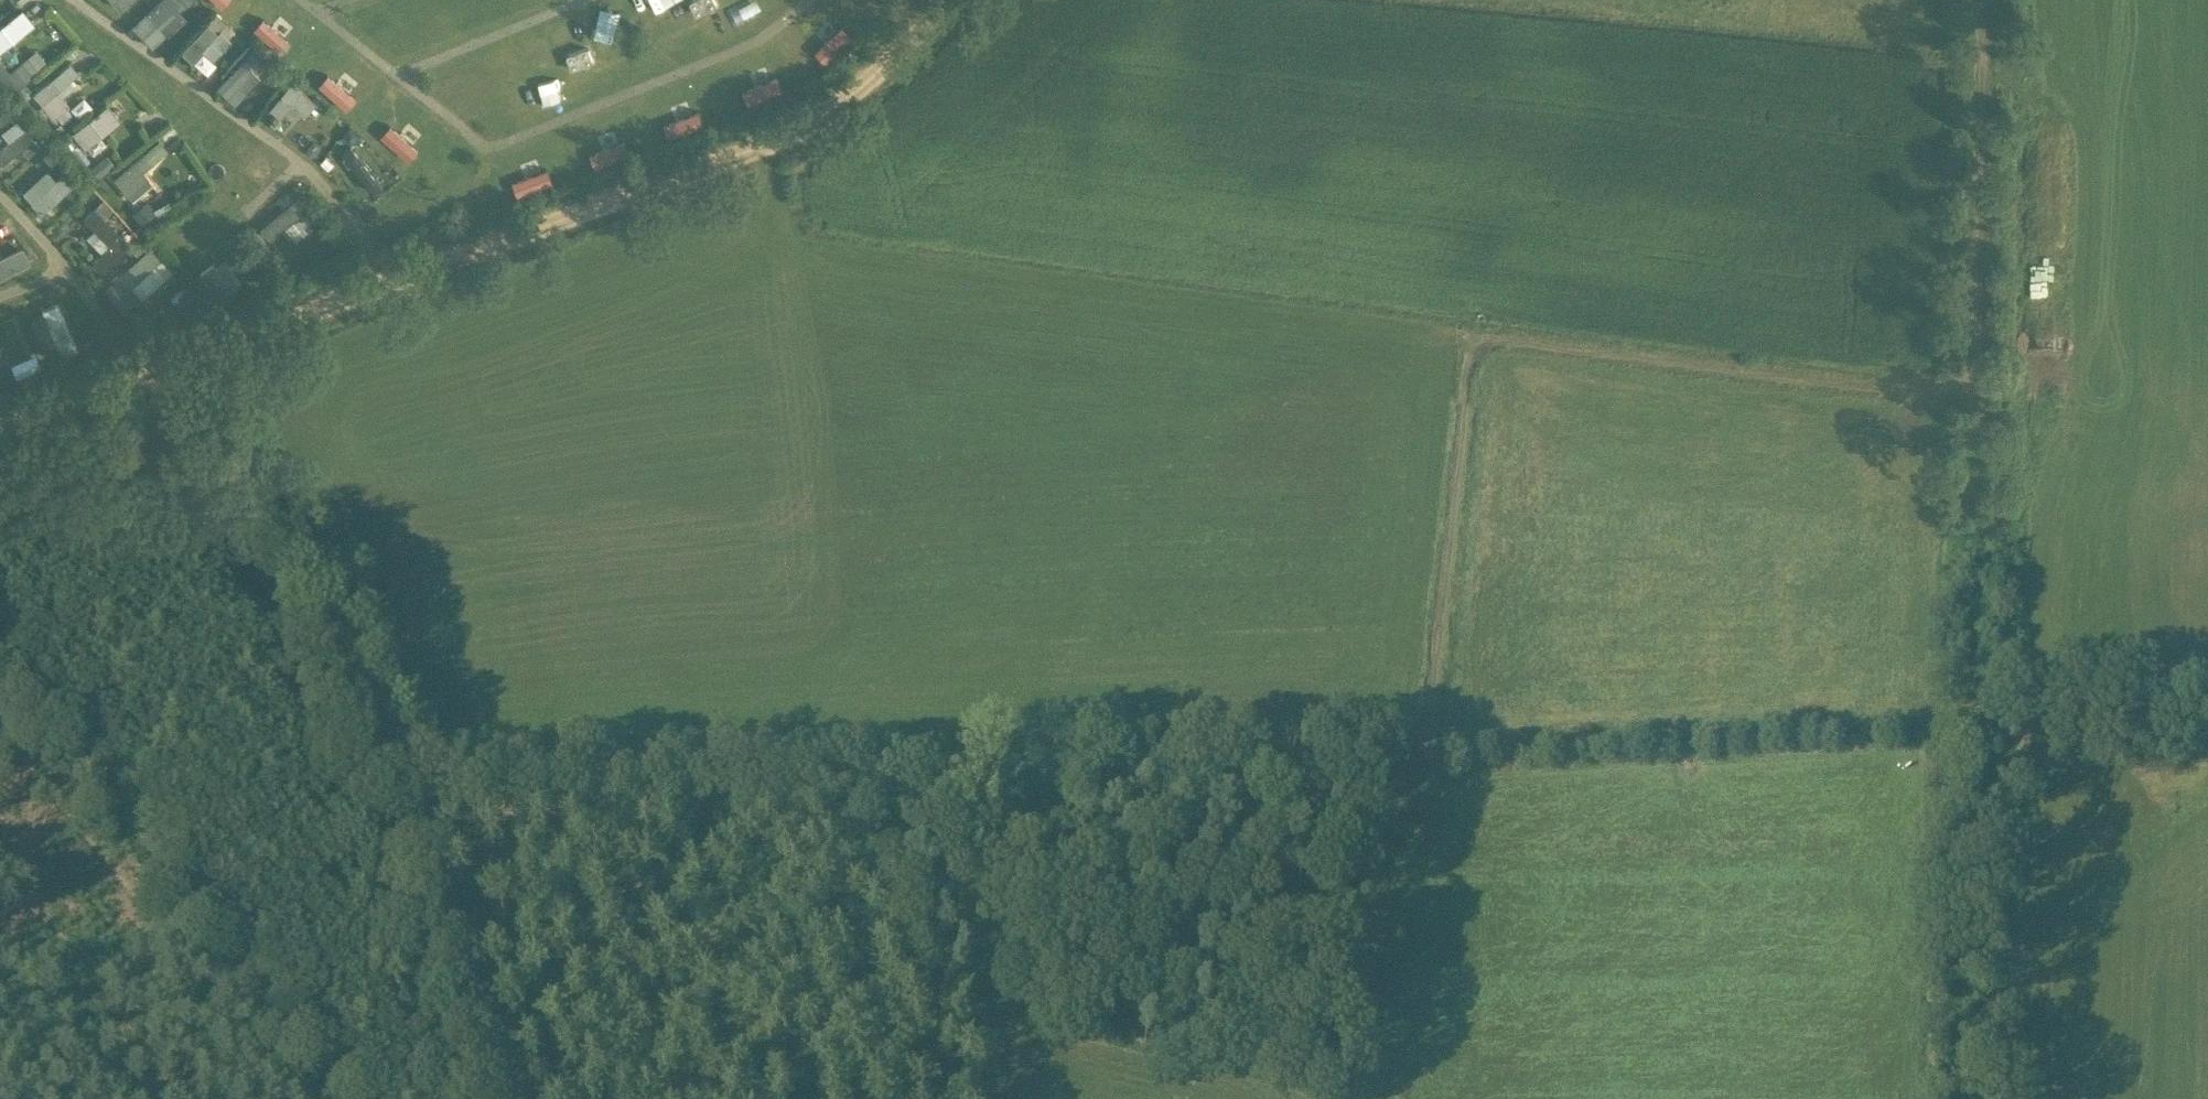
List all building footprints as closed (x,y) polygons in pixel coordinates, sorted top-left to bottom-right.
[(189,16),(183,10),(192,0),(162,0),(137,26),(159,47),(189,16)] [(700,14),(721,4),(719,0),(696,0),(694,1),(700,14)] [(38,21),(26,6),(0,27),(0,53),(38,21)] [(257,29),(280,47),(290,34),(267,17),(257,29)] [(186,52),(197,60),(206,49),(219,59),(235,38),(210,20),(186,52)] [(266,76),(256,67),(270,51),(261,43),(221,88),(240,105),(266,76)] [(40,48),(12,70),(22,84),(51,61),(40,48)] [(594,48),(572,53),(575,67),(598,61),(594,48)] [(204,52),(197,64),(211,73),(218,61),(204,52)] [(55,116),(73,102),(62,88),(82,72),(74,62),(36,91),(55,116)] [(351,110),(362,98),(333,72),(322,84),(351,110)] [(754,102),(785,84),(780,74),(748,92),(754,102)] [(297,80),(274,108),(286,117),(299,101),(311,111),(321,99),(297,80)] [(0,105),(0,119),(5,124),(16,113),(5,101),(0,105)] [(89,147),(124,118),(111,102),(76,131),(89,147)] [(702,110),(669,124),(674,137),(708,122),(702,110)] [(40,142),(23,117),(4,130),(11,140),(0,148),(0,169),(40,142)] [(394,124),(384,136),(414,159),(424,147),(394,124)] [(158,180),(149,169),(173,149),(163,137),(116,176),(136,198),(158,180)] [(593,152),(599,167),(636,152),(630,137),(593,152)] [(25,192),(46,213),(78,181),(68,171),(60,179),(49,168),(25,192)] [(553,168),(517,179),(522,193),(557,182),(553,168)] [(108,243),(121,231),(106,216),(115,208),(105,198),(84,218),(108,243)] [(136,210),(144,221),(161,210),(152,199),(136,210)] [(287,204),(287,227),(304,228),(305,205),(287,204)] [(25,243),(18,232),(0,244),(0,259),(25,243)] [(127,315),(178,267),(154,243),(104,291),(127,315)] [(36,264),(28,246),(0,257),(0,278),(36,264)] [(62,303),(34,316),(52,355),(80,341),(62,303)]
